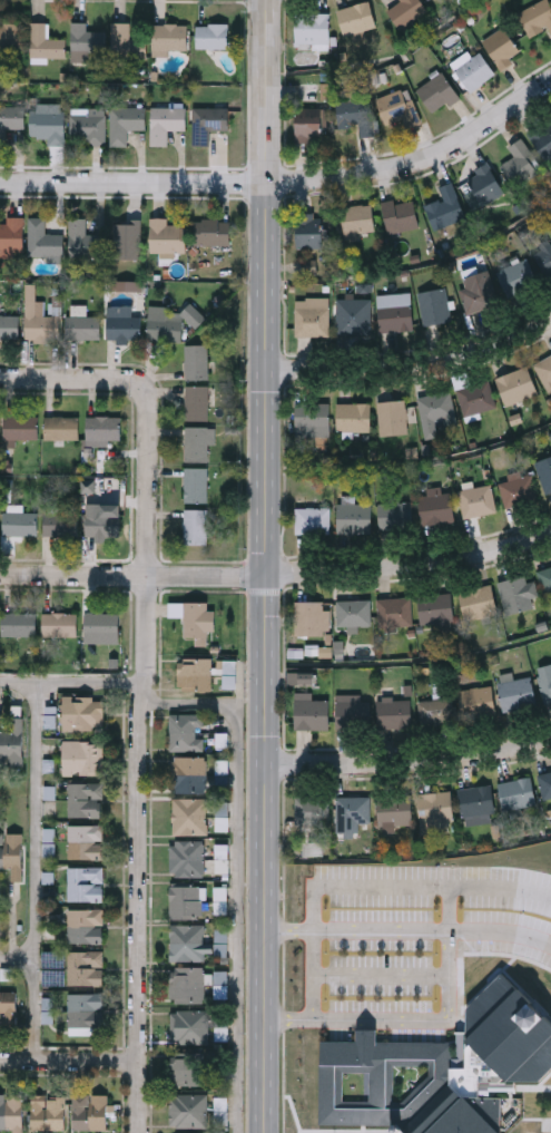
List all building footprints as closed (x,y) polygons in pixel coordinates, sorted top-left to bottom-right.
[(336,8),(360,0),(368,0),(375,26),(344,35),(336,8)] [(386,7),(398,0),(420,0),(426,10),(400,28),(386,7)] [(515,11),(536,0),(547,0),(550,7),(550,35),(545,25),(529,33),(515,11)] [(328,11),(328,43),(294,43),(294,11),(328,11)] [(30,21),(49,21),(49,38),(60,38),(60,58),(30,58),(30,21)] [(86,21),(86,30),(107,30),(107,56),(71,56),(71,21),(86,21)] [(147,57),(111,57),(111,21),(130,21),(130,37),(147,37),(147,57)] [(24,48),(0,48),(0,22),(24,22),(24,48)] [(228,47),(196,47),(196,23),(228,22),(228,47)] [(188,52),(152,52),(152,23),(188,23),(188,52)] [(481,40),(502,25),(521,50),(500,66),(481,40)] [(468,89),(452,68),(478,49),(493,70),(468,89)] [(457,94),(432,110),(415,86),(441,69),(457,94)] [(315,98),(297,98),(297,80),(315,80),(315,98)] [(420,119),(404,126),(401,116),(385,123),(374,96),(405,84),(420,119)] [(335,99),(371,96),(374,133),(358,134),(357,124),(337,126),(335,99)] [(3,143),(0,143),(0,106),(24,106),(24,127),(3,127),(3,143)] [(110,106),(146,106),(146,129),(128,129),(128,145),(110,145),(110,106)] [(187,106),(187,129),(168,129),(168,145),(151,145),(151,106),(187,106)] [(294,106),(322,106),(322,134),(294,134),(294,106)] [(229,107),(229,131),(193,131),(193,107),(229,107)] [(65,143),(31,143),(31,109),(65,109),(65,143)] [(70,114),(89,114),(89,110),(105,110),(105,144),(70,144),(70,114)] [(550,116),(550,118),(550,155),(544,159),(527,129),(550,116)] [(500,162),(513,155),(506,144),(522,136),(540,169),(511,184),(500,162)] [(468,191),(475,187),(466,170),(488,160),(503,192),(474,206),(468,191)] [(433,227),(423,203),(442,196),(437,184),(450,179),(464,215),(433,227)] [(386,231),(381,201),(412,195),(417,225),(386,231)] [(342,235),(340,205),(371,202),(373,232),(342,235)] [(295,211),(321,211),(321,246),(295,246),(295,211)] [(104,232),(104,256),(68,256),(68,216),(85,216),(85,232),(104,232)] [(24,253),(0,253),(0,225),(7,225),(7,218),(24,218),(24,253)] [(46,218),(46,235),(63,235),(63,261),(28,260),(29,218),(46,218)] [(150,219),(168,219),(168,226),(187,226),(187,255),(150,255),(150,219)] [(141,258),(114,258),(114,221),(141,221),(141,258)] [(232,248),(198,248),(198,221),(232,221),(232,248)] [(530,245),(550,236),(550,269),(542,273),(530,245)] [(494,266),(524,253),(537,281),(506,294),(494,266)] [(317,260),(302,260),(302,274),(317,274),(317,260)] [(496,302),(465,312),(457,289),(464,286),(462,275),(485,267),(496,302)] [(111,290),(143,291),(143,281),(111,280),(111,290)] [(23,281),(23,338),(32,338),(32,341),(49,341),(49,336),(58,336),(58,314),(43,314),(43,300),(35,300),(36,281),(23,281)] [(416,290),(444,286),(449,320),(421,323),(416,290)] [(410,291),(412,325),(378,328),(376,293),(410,291)] [(294,332),(294,295),(327,295),(327,332),(294,332)] [(61,315),(63,298),(52,296),(50,314),(61,315)] [(370,296),(370,330),(335,330),(335,296),(370,296)] [(183,342),(148,342),(148,307),(167,307),(167,320),(183,320),(183,342)] [(17,336),(0,336),(0,314),(17,314),(17,336)] [(66,338),(66,314),(99,314),(99,338),(66,338)] [(107,340),(107,318),(141,318),(141,340),(107,340)] [(185,342),(207,342),(207,377),(185,377),(185,342)] [(531,363),(550,352),(550,385),(545,388),(531,363)] [(505,403),(494,375),(525,363),(537,391),(505,403)] [(486,378),(494,407),(463,416),(454,388),(486,378)] [(185,418),(185,383),(208,383),(208,418),(185,418)] [(455,422),(423,429),(416,395),(447,389),(455,422)] [(376,399),(404,398),(405,432),(376,432),(376,399)] [(335,400),(367,400),(367,429),(335,429),(335,400)] [(327,401),(327,434),(297,434),(297,401),(327,401)] [(38,440),(16,440),(16,445),(4,445),(4,417),(38,417),(38,440)] [(120,417),(120,441),(86,441),(86,417),(120,417)] [(46,440),(46,418),(79,418),(79,440),(46,440)] [(208,459),(185,459),(185,424),(214,424),(214,442),(208,442),(208,459)] [(532,460),(550,453),(550,489),(544,491),(532,460)] [(11,472),(11,461),(2,461),(2,472),(11,472)] [(184,501),(184,465),(207,465),(207,501),(184,501)] [(499,476),(532,472),(535,499),(501,502),(499,476)] [(96,492),(96,480),(82,480),(82,492),(96,492)] [(493,510),(461,515),(456,488),(490,482),(493,510)] [(453,519),(420,522),(416,494),(450,490),(453,519)] [(336,531),(336,500),(370,500),(370,531),(336,531)] [(412,500),(412,525),(376,525),(376,500),(412,500)] [(293,531),(293,505),(327,505),(327,531),(293,531)] [(184,543),(184,507),(207,507),(207,543),(184,543)] [(38,537),(3,537),(3,514),(38,514),(38,537)] [(79,514),(79,537),(45,537),(45,514),(79,514)] [(86,538),(86,514),(121,514),(121,538),(86,538)] [(535,569),(550,564),(550,595),(544,597),(535,569)] [(532,606),(503,613),(496,579),(524,573),(532,606)] [(496,611),(464,618),(457,588),(490,582),(496,611)] [(416,593),(450,590),(452,619),(419,622),(416,593)] [(376,595),(410,595),(410,623),(376,623),(376,595)] [(370,624),(335,624),(335,597),(370,597),(370,624)] [(327,598),(327,632),(294,632),(294,598),(327,598)] [(208,603),(208,646),(184,646),(184,603),(208,603)] [(37,637),(1,637),(1,614),(37,614),(37,637)] [(77,637),(43,637),(43,615),(77,615),(77,637)] [(119,644),(86,644),(86,615),(119,615),(119,644)] [(319,657),(332,658),(333,647),(319,647),(319,657)] [(211,658),(211,691),(181,691),(181,658),(211,658)] [(224,689),(237,688),(236,660),(218,661),(218,674),(223,674),(224,689)] [(537,673),(550,669),(550,699),(542,701),(537,673)] [(314,686),(314,673),(288,672),(287,685),(314,686)] [(502,709),(496,680),(530,673),(535,702),(502,709)] [(465,715),(460,687),(490,682),(494,710),(465,715)] [(294,726),(294,690),(311,690),(311,696),(327,696),(327,726),(294,726)] [(335,692),(368,692),(368,725),(335,725),(335,692)] [(410,725),(376,725),(376,695),(410,695),(410,725)] [(417,697),(450,695),(452,722),(420,724),(417,697)] [(105,697),(105,731),(62,731),(62,697),(105,697)] [(169,715),(204,715),(204,752),(169,752),(169,715)] [(23,766),(0,766),(0,731),(13,732),(13,717),(24,719),(23,766)] [(62,775),(62,742),(105,742),(105,775),(62,775)] [(206,793),(173,793),(173,758),(206,758),(206,793)] [(537,771),(550,768),(550,795),(541,797),(537,771)] [(534,802),(501,808),(496,780),(530,774),(534,802)] [(490,783),(493,819),(461,822),(456,787),(490,783)] [(68,784),(104,784),(104,819),(68,819),(68,784)] [(419,791),(450,790),(451,827),(419,828),(419,791)] [(394,831),(376,831),(376,793),(410,793),(410,823),(394,823),(394,831)] [(294,794),(327,794),(327,822),(294,822),(294,794)] [(368,794),(368,822),(355,822),(355,833),(334,833),(334,794),(368,794)] [(173,836),(173,799),(207,799),(207,836),(173,836)] [(68,860),(68,827),(105,827),(105,860),(68,860)] [(22,882),(0,882),(0,834),(22,834),(22,882)] [(323,856),(324,842),(304,841),(303,856),(323,856)] [(170,877),(170,842),(205,842),(205,877),(170,877)] [(105,902),(68,902),(68,869),(105,869),(105,902)] [(228,914),(227,887),(214,887),(215,914),(228,914)] [(170,888),(205,888),(205,919),(170,919),(170,888)] [(105,945),(68,945),(68,910),(105,910),(105,945)] [(170,961),(170,926),(205,926),(205,947),(205,961),(170,961)] [(68,953),(105,953),(105,986),(68,986),(68,953)] [(170,1004),(170,968),(205,968),(205,1004),(170,1004)] [(503,969),(550,1023),(550,1074),(541,1084),(514,1085),(501,1101),(500,1114),(501,1114),(501,1132),(420,1132),(411,1123),(318,1122),(318,1039),(356,1041),(356,1026),(377,1026),(377,1039),(453,1039),(454,1071),(464,1069),(469,1007),(503,969)] [(17,1025),(0,1025),(0,992),(17,992),(17,1025)] [(105,995),(104,1029),(68,1029),(68,994),(105,995)] [(54,1023),(55,998),(43,998),(42,1023),(54,1023)] [(210,1012),(210,1044),(171,1044),(171,1012),(210,1012)] [(205,1087),(169,1087),(169,1054),(205,1054),(205,1087)] [(23,1094),(24,1132),(11,1132),(0,1132),(0,1095),(23,1094)] [(73,1096),(108,1096),(108,1132),(73,1132),(73,1096)] [(208,1096),(208,1129),(168,1129),(168,1096),(208,1096)] [(66,1131),(31,1131),(31,1097),(66,1097),(66,1131)] [(228,1097),(215,1097),(216,1125),(229,1125),(228,1097)]
